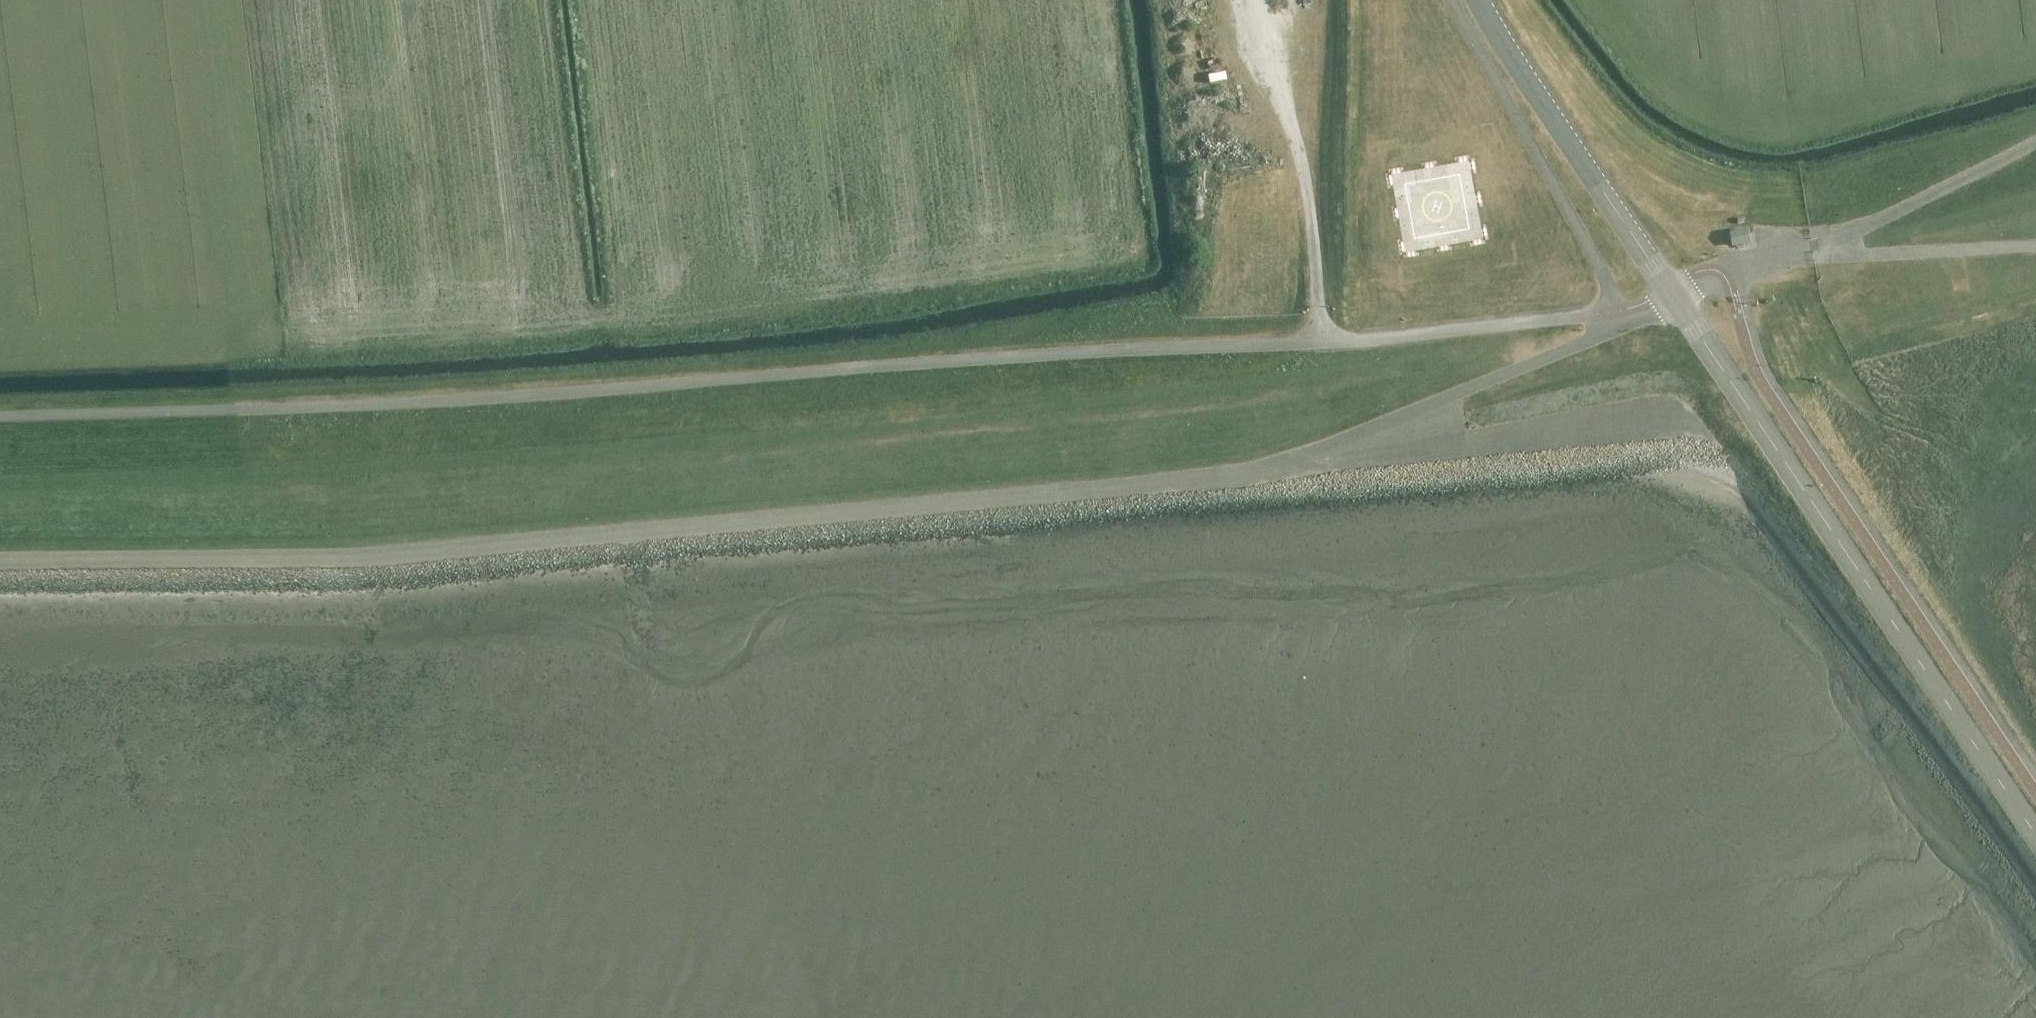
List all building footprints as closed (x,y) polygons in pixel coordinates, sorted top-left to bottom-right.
[(1402,215),(1408,250),(1486,237),(1473,161),(1427,168),(1429,180),(1411,183),(1416,212),(1402,215)] [(1750,244),(1748,230),(1729,233),(1732,248),(1750,244)]
